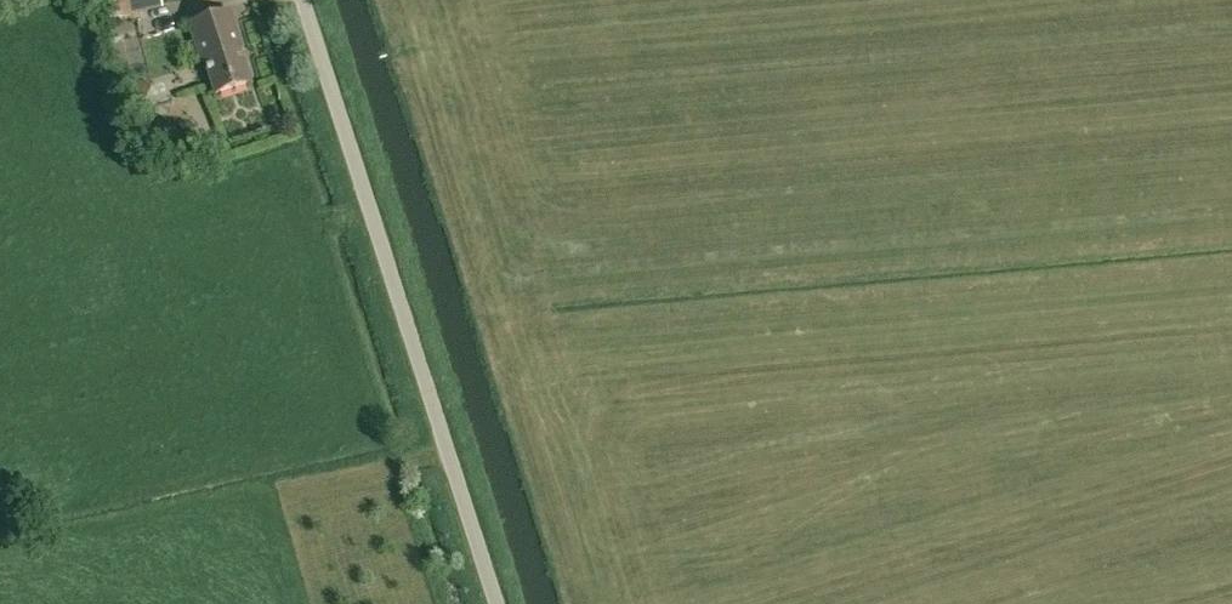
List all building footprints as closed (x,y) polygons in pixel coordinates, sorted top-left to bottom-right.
[(105,16),(162,4),(161,0),(101,0),(105,16)] [(244,51),(232,12),(191,26),(204,64),(206,63),(216,94),(251,83),(240,52),(244,51)] [(129,94),(142,100),(148,86),(134,81),(129,94)]
